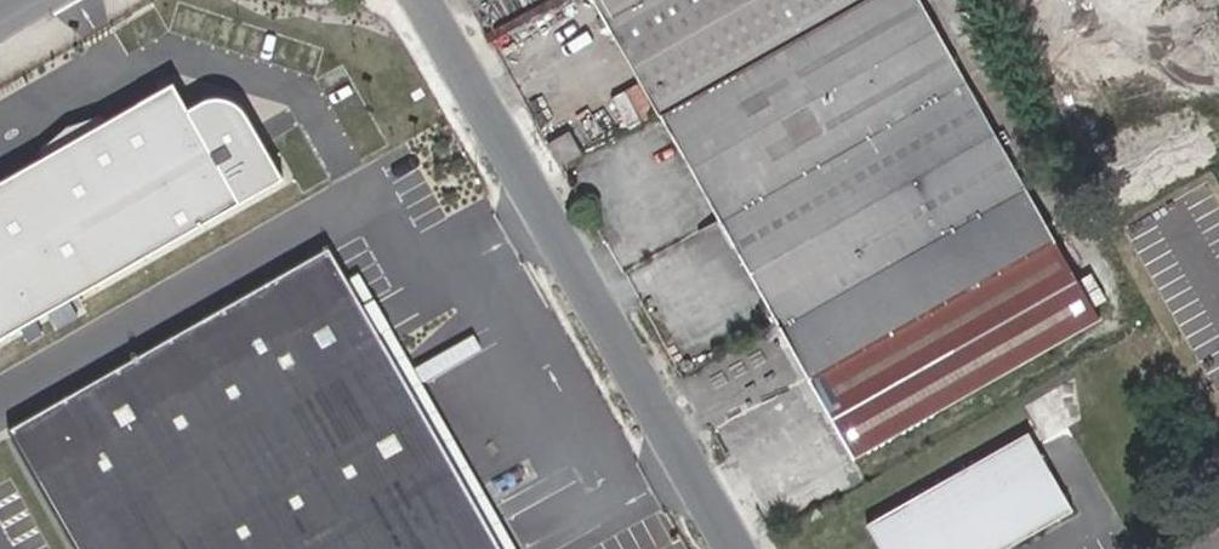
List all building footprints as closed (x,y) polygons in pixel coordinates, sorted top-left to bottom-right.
[(658,113),(857,0),(594,0),(658,113)] [(658,113),(778,322),(1022,184),(919,0),(857,0),(658,113)] [(282,182),(249,114),(227,100),(207,93),(177,105),(165,83),(0,175),(0,341),(282,182)] [(547,141),(560,166),(581,154),(568,131),(547,141)] [(1022,184),(778,322),(807,376),(1051,235),(1022,184)] [(1051,235),(807,376),(854,457),(1097,318),(1051,235)] [(10,436),(75,548),(494,548),(327,257),(10,436)] [(1027,434),(869,524),(884,548),(999,548),(1069,509),(1027,434)]
